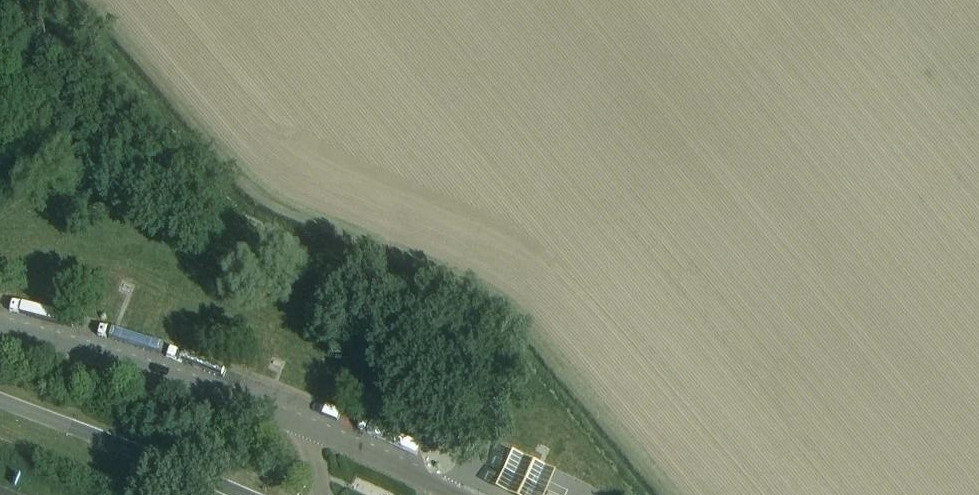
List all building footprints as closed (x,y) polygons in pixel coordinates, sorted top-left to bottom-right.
[(513,447),(510,455),(498,479),(495,486),(515,494),(546,494),(555,476),(559,468),(513,447)]
